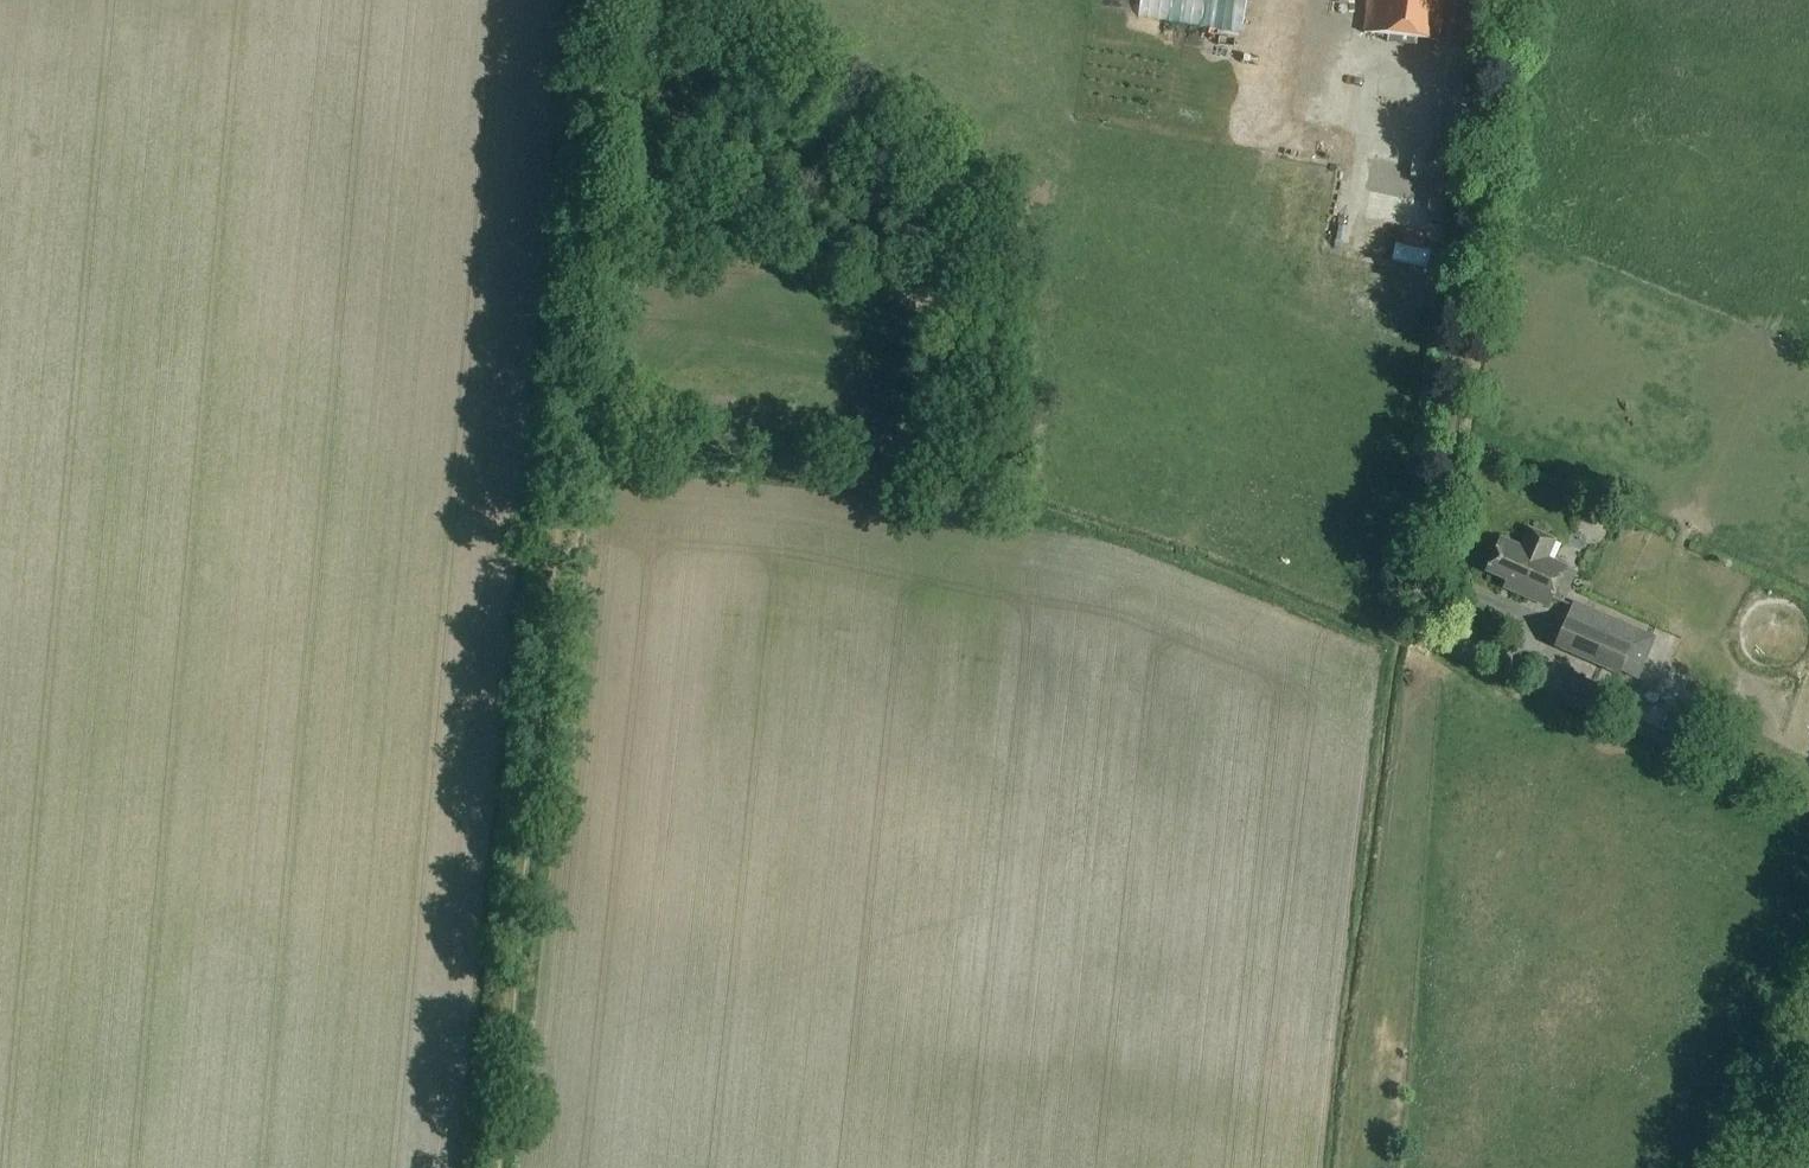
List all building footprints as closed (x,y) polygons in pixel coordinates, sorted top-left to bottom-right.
[(1437,42),(1442,0),(1367,0),(1363,33),(1437,42)] [(1509,592),(1544,608),(1562,568),(1544,560),(1552,542),(1527,531),(1519,549),(1499,541),(1484,574),(1512,586),(1509,592)] [(1616,673),(1637,682),(1656,639),(1572,603),(1552,649),(1615,676),(1616,673)]
